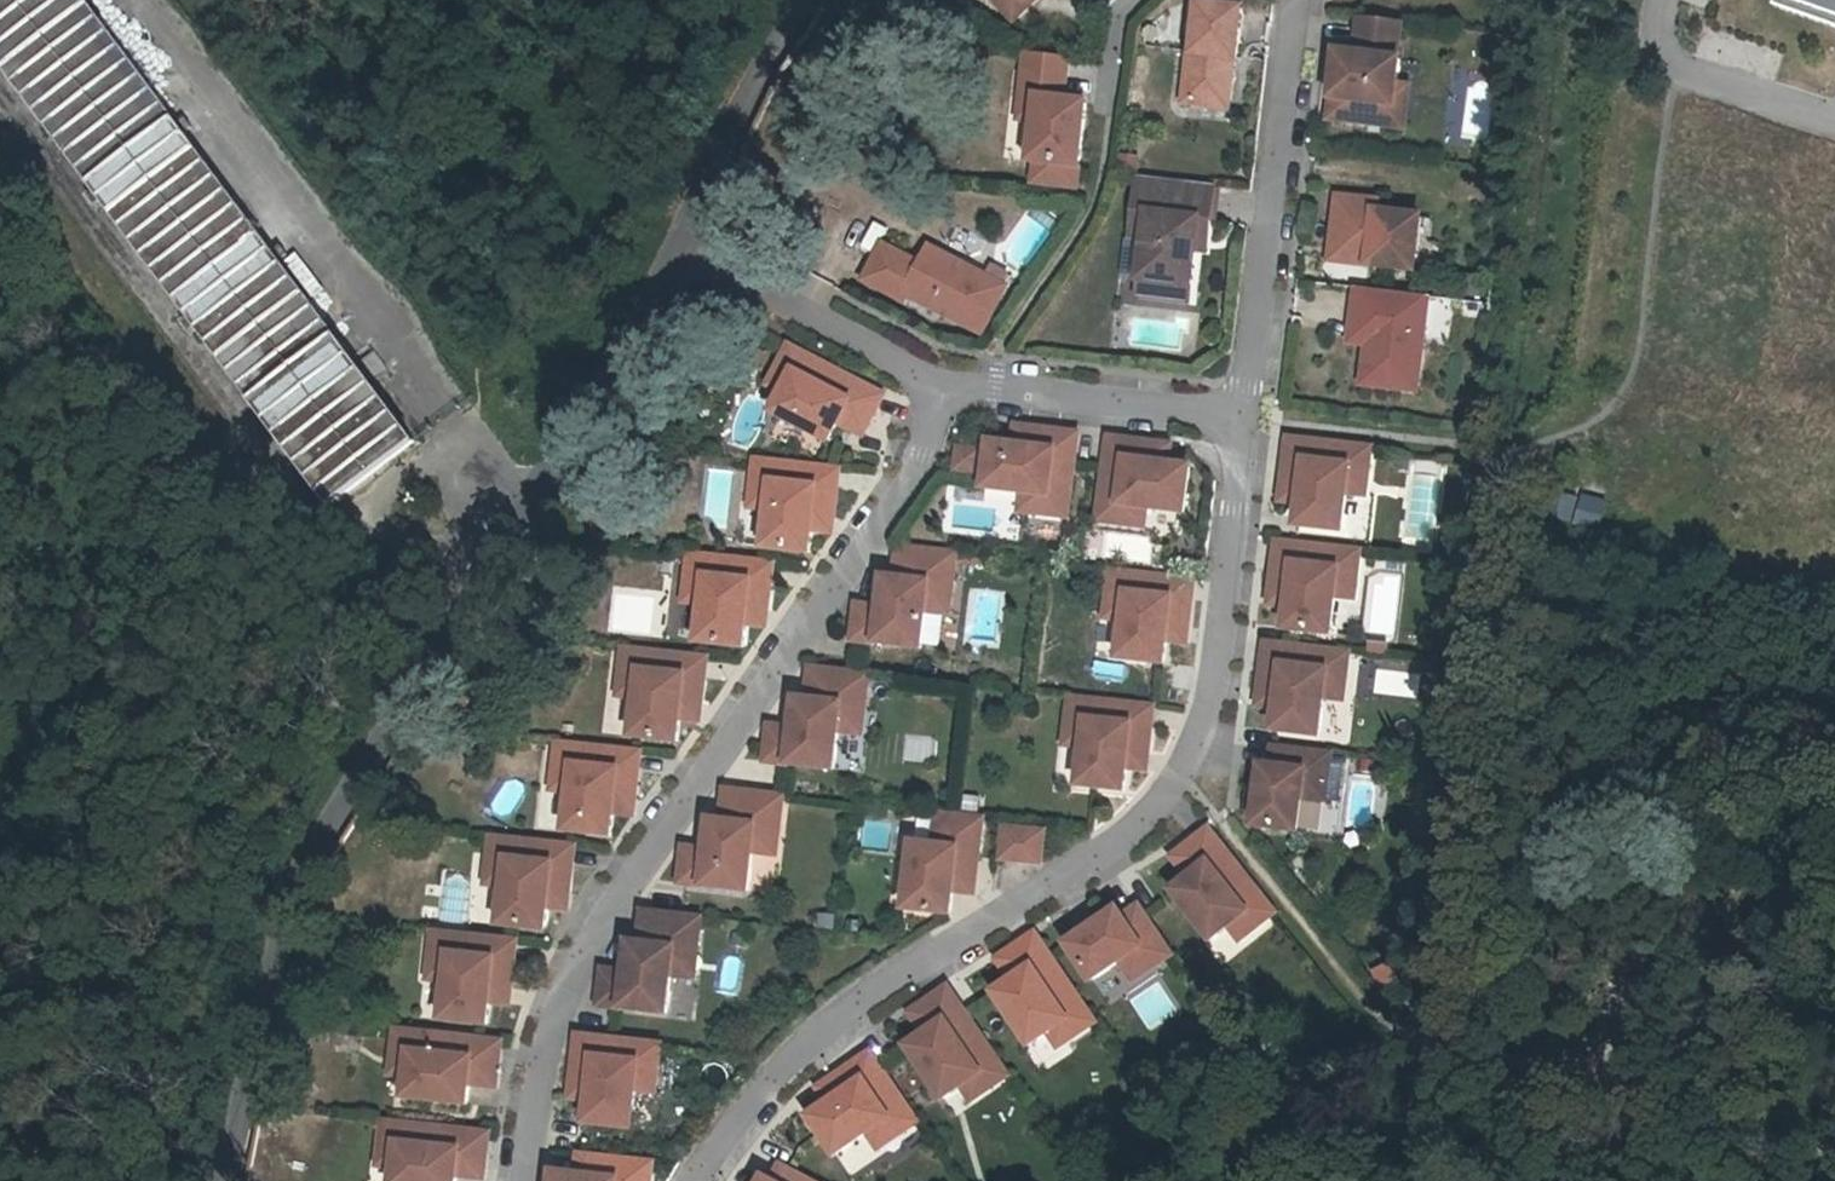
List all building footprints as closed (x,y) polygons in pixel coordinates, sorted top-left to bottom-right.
[(206,314),(196,321),(203,331),(213,324),(352,506),(434,444),(390,387),(409,372),(391,348),(372,362),(299,266),(308,259),(301,249),(291,257),(203,141),(213,133),(206,124),(196,131),(97,0),(0,0),(0,46),(206,314)] [(1003,9),(1014,0),(995,0),(1003,9)] [(1003,9),(1016,23),(1042,0),(1014,0),(1003,9)] [(1834,22),(1834,0),(1771,0),(1834,22)] [(1241,7),(1198,2),(1192,50),(1190,50),(1188,71),(1195,72),(1192,102),(1228,106),(1233,55),(1235,55),(1241,7)] [(1400,23),(1359,18),(1355,55),(1338,52),(1329,119),(1391,126),(1400,60),(1396,60),(1400,23)] [(1068,58),(1027,53),(1022,97),(1038,99),(1036,120),(1031,160),(1037,161),(1034,182),(1076,187),(1086,104),(1063,101),(1068,58)] [(1195,72),(1188,71),(1185,102),(1192,102),(1195,72)] [(1397,85),(1391,126),(1404,127),(1409,86),(1397,85)] [(1038,99),(1022,97),(1020,119),(1036,120),(1038,99)] [(1214,186),(1139,178),(1132,241),(1145,243),(1140,281),(1192,288),(1200,221),(1210,222),(1214,186)] [(1378,203),(1338,198),(1332,246),(1350,248),(1350,256),(1370,258),(1369,265),(1415,271),(1421,217),(1377,212),(1378,203)] [(1200,221),(1197,250),(1207,251),(1210,222),(1200,221)] [(1350,248),(1332,246),(1331,261),(1369,265),(1370,258),(1350,256),(1350,248)] [(924,268),(886,248),(868,282),(907,302),(910,296),(984,336),(1008,291),(1005,290),(1011,279),(995,270),(990,281),(933,251),(924,268)] [(1192,288),(1140,281),(1138,297),(1190,303),(1192,288)] [(1429,297),(1357,288),(1352,327),(1370,329),(1368,345),(1363,385),(1417,391),(1429,297)] [(1370,329),(1352,327),(1350,343),(1368,345),(1370,329)] [(804,354),(789,347),(769,385),(784,392),(804,354)] [(883,395),(804,354),(774,412),(830,440),(839,423),(844,413),(868,425),(883,395)] [(844,413),(839,423),(862,435),(868,425),(844,413)] [(1033,429),(1014,427),(1012,445),(1030,447),(1033,429)] [(1012,445),(991,443),(987,483),(986,488),(1025,493),(1049,496),(1048,514),(1068,517),(1078,434),(1033,429),(1030,447),(1012,445)] [(1155,444),(1110,438),(1099,520),(1121,523),(1123,503),(1186,511),(1191,467),(1171,464),(1153,462),(1155,444)] [(1371,449),(1289,439),(1283,485),(1302,487),(1301,503),(1298,527),(1342,533),(1347,494),(1354,495),(1357,469),(1368,470),(1371,449)] [(1173,446),(1155,444),(1153,462),(1171,464),(1173,446)] [(981,450),(959,448),(957,470),(978,472),(981,450)] [(839,470),(757,461),(754,483),(774,485),(771,508),(767,547),(812,553),(814,530),(816,515),(834,516),(839,470)] [(1368,470),(1357,469),(1354,495),(1365,497),(1368,470)] [(774,485),(754,483),(751,507),(771,508),(774,485)] [(1302,487),(1283,485),(1281,501),(1301,503),(1302,487)] [(1049,496),(1025,493),(1023,511),(1048,514),(1049,496)] [(1586,498),(1580,528),(1607,533),(1613,503),(1586,498)] [(1147,507),(1123,503),(1121,523),(1145,526),(1147,507)] [(834,516),(816,515),(814,530),(833,532),(834,516)] [(1358,552),(1276,543),(1271,588),(1290,591),(1288,607),(1286,631),(1331,636),(1335,598),(1341,598),(1344,572),(1356,573),(1358,552)] [(956,554),(898,548),(895,578),(883,577),(879,610),(858,608),(855,641),(923,649),(928,612),(931,585),(952,587),(956,554)] [(773,565),(690,555),(688,577),(707,578),(705,603),(701,642),(745,647),(748,625),(750,608),(768,611),(773,565)] [(1192,582),(1110,572),(1108,593),(1127,595),(1125,619),(1120,658),(1165,663),(1167,643),(1169,625),(1187,627),(1192,582)] [(1356,573),(1344,572),(1341,598),(1353,599),(1356,573)] [(707,578),(688,577),(685,601),(705,603),(707,578)] [(928,612),(949,614),(952,587),(931,585),(928,612)] [(1290,591),(1271,588),(1269,605),(1288,607),(1290,591)] [(1127,595),(1108,593),(1105,617),(1125,619),(1127,595)] [(768,611),(750,608),(748,625),(766,627),(768,611)] [(1187,627),(1169,625),(1167,643),(1185,645),(1187,627)] [(1346,654),(1264,644),(1259,690),(1278,692),(1276,709),(1274,733),(1318,738),(1323,699),(1329,700),(1332,674),(1344,675),(1346,654)] [(707,659),(624,650),(621,671),(642,674),(639,697),(634,736),(679,741),(682,719),(684,703),(702,705),(707,659)] [(868,675),(811,669),(807,700),(795,698),(792,731),(770,729),(767,762),(836,770),(840,733),(843,706),(864,709),(868,675)] [(642,674),(621,671),(619,695),(639,697),(642,674)] [(1344,675),(1332,674),(1329,700),(1341,702),(1344,675)] [(1278,692),(1259,690),(1257,706),(1276,709),(1278,692)] [(1151,708),(1069,699),(1067,720),(1086,722),(1084,745),(1079,785),(1123,790),(1128,751),(1146,753),(1151,708)] [(702,705),(684,703),(682,719),(700,721),(702,705)] [(840,733),(861,736),(864,709),(843,706),(840,733)] [(1086,722),(1067,720),(1064,743),(1084,745),(1086,722)] [(641,753),(558,744),(555,765),(575,767),(572,791),(568,831),(613,835),(616,813),(617,797),(636,799),(641,753)] [(1330,756),(1273,749),(1271,768),(1262,767),(1256,827),(1299,832),(1302,798),(1312,799),(1315,775),(1328,776),(1330,756)] [(1146,753),(1128,751),(1126,769),(1144,772),(1146,753)] [(575,767),(555,765),(553,789),(572,791),(575,767)] [(1328,776),(1315,775),(1312,799),(1325,801),(1328,776)] [(783,797),(726,791),(722,821),(710,820),(707,853),(685,851),(682,884),(751,891),(755,855),(758,828),(779,831),(783,797)] [(636,799),(617,797),(616,813),(634,815),(636,799)] [(983,820),(939,815),(935,847),(914,844),(906,909),(951,914),(953,891),(955,880),(975,883),(983,820)] [(779,831),(758,828),(755,855),(776,858),(779,831)] [(1045,833),(1005,829),(1001,860),(1041,865),(1045,833)] [(1208,830),(1182,850),(1199,872),(1189,879),(1175,890),(1214,939),(1230,926),(1263,900),(1208,830)] [(575,848),(491,838),(489,859),(509,862),(506,886),(502,924),(547,930),(550,910),(552,891),(569,893),(575,848)] [(1182,850),(1172,858),(1189,879),(1199,872),(1182,850)] [(509,862),(489,859),(486,884),(506,886),(509,862)] [(975,883),(955,880),(953,891),(974,893),(975,883)] [(569,893),(552,891),(550,910),(567,911),(569,893)] [(1263,900),(1230,926),(1240,939),(1274,913),(1263,900)] [(1171,955),(1138,907),(1123,918),(1117,911),(1067,945),(1092,981),(1120,962),(1125,970),(1146,956),(1153,966),(1171,955)] [(700,919),(643,913),(640,943),(627,941),(624,974),(603,972),(599,1005),(668,1013),(672,977),(675,950),(696,952),(700,919)] [(516,943),(433,933),(431,954),(451,956),(448,981),(443,1020),(488,1025),(491,1004),(493,986),(511,988),(516,943)] [(1035,935),(1007,954),(1022,975),(1011,982),(996,992),(1031,1043),(1048,1031),(1084,1008),(1035,935)] [(675,950),(672,977),(693,979),(696,952),(675,950)] [(451,956),(431,954),(428,978),(448,981),(451,956)] [(1007,954),(997,961),(1011,982),(1022,975),(1007,954)] [(1146,956),(1125,970),(1133,980),(1153,966),(1146,956)] [(511,988),(493,986),(491,1004),(509,1006),(511,988)] [(948,988),(920,1006),(934,1027),(925,1034),(910,1044),(944,1096),(997,1060),(948,988)] [(934,1027),(920,1006),(910,1013),(925,1034),(934,1027)] [(1084,1008),(1048,1031),(1058,1046),(1093,1021),(1084,1008)] [(413,1033),(396,1031),(391,1074),(408,1076),(413,1033)] [(501,1043),(413,1033),(408,1076),(405,1097),(467,1104),(470,1085),(471,1073),(497,1076),(501,1043)] [(661,1047),(579,1037),(573,1082),(592,1084),(590,1102),(587,1123),(632,1128),(637,1089),(640,1065),(659,1068),(661,1047)] [(917,1123),(871,1054),(833,1081),(844,1097),(831,1106),(811,1120),(837,1157),(868,1135),(872,1140),(894,1125),(901,1135),(917,1123)] [(997,1060),(962,1084),(971,1098),(1007,1075),(997,1060)] [(640,1065),(637,1089),(656,1091),(659,1068),(640,1065)] [(497,1076),(471,1073),(470,1085),(496,1088),(497,1076)] [(833,1081),(820,1090),(831,1106),(844,1097),(833,1081)] [(592,1084),(573,1082),(572,1100),(590,1102),(592,1084)] [(400,1124),(383,1123),(378,1166),(395,1167),(400,1124)] [(400,1124),(395,1167),(394,1180),(456,1180),(457,1176),(458,1165),(484,1167),(488,1134),(400,1124)] [(894,1125),(872,1140),(879,1150),(901,1135),(894,1125)] [(591,1157),(580,1156),(578,1176),(589,1177),(591,1157)] [(591,1157),(589,1177),(578,1176),(555,1174),(554,1180),(652,1180),(654,1164),(591,1157)] [(484,1167),(458,1165),(457,1176),(483,1179),(484,1167)] [(780,1166),(772,1180),(808,1180),(780,1166)]
